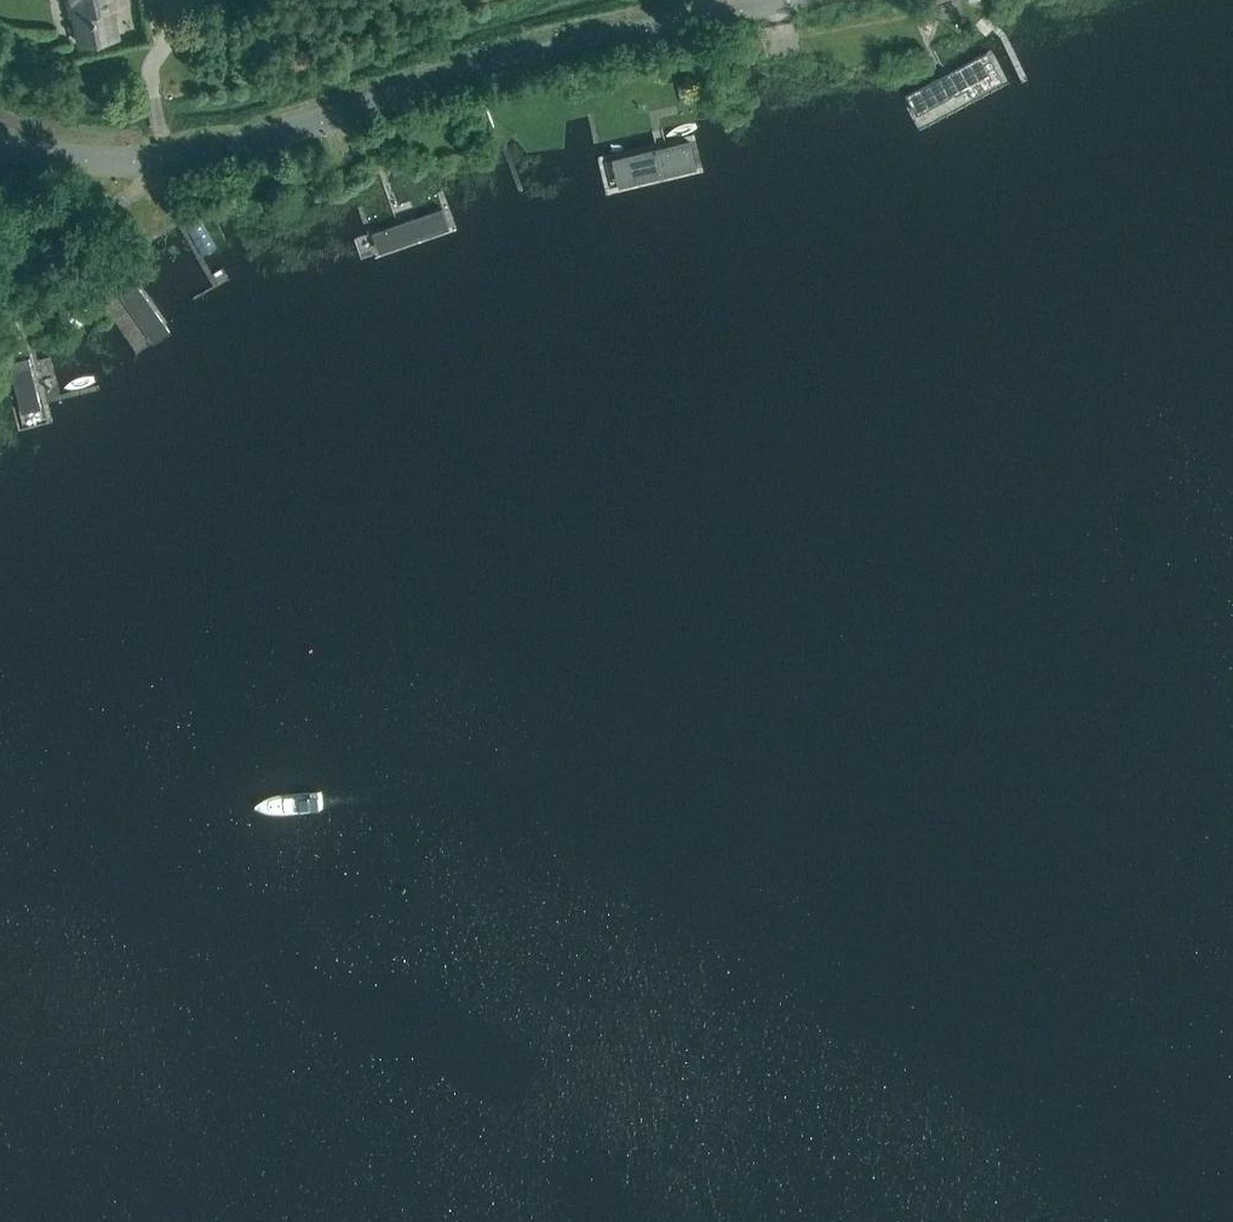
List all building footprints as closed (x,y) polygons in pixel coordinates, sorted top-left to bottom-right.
[(83,8),(74,10),(81,42),(117,34),(110,4),(127,0),(81,0),(83,8)] [(715,65),(711,48),(693,53),(697,69),(715,65)] [(986,56),(909,98),(923,125),(1000,83),(986,56)] [(694,139),(606,159),(614,193),(702,173),(694,139)] [(391,159),(395,173),(406,170),(402,155),(391,159)] [(443,209),(361,239),(372,268),(453,237),(443,209)] [(166,334),(133,285),(113,299),(147,347),(166,334)] [(0,336),(0,348),(1,351),(19,343),(14,330),(0,336)] [(40,417),(32,367),(12,370),(19,420),(40,417)]
